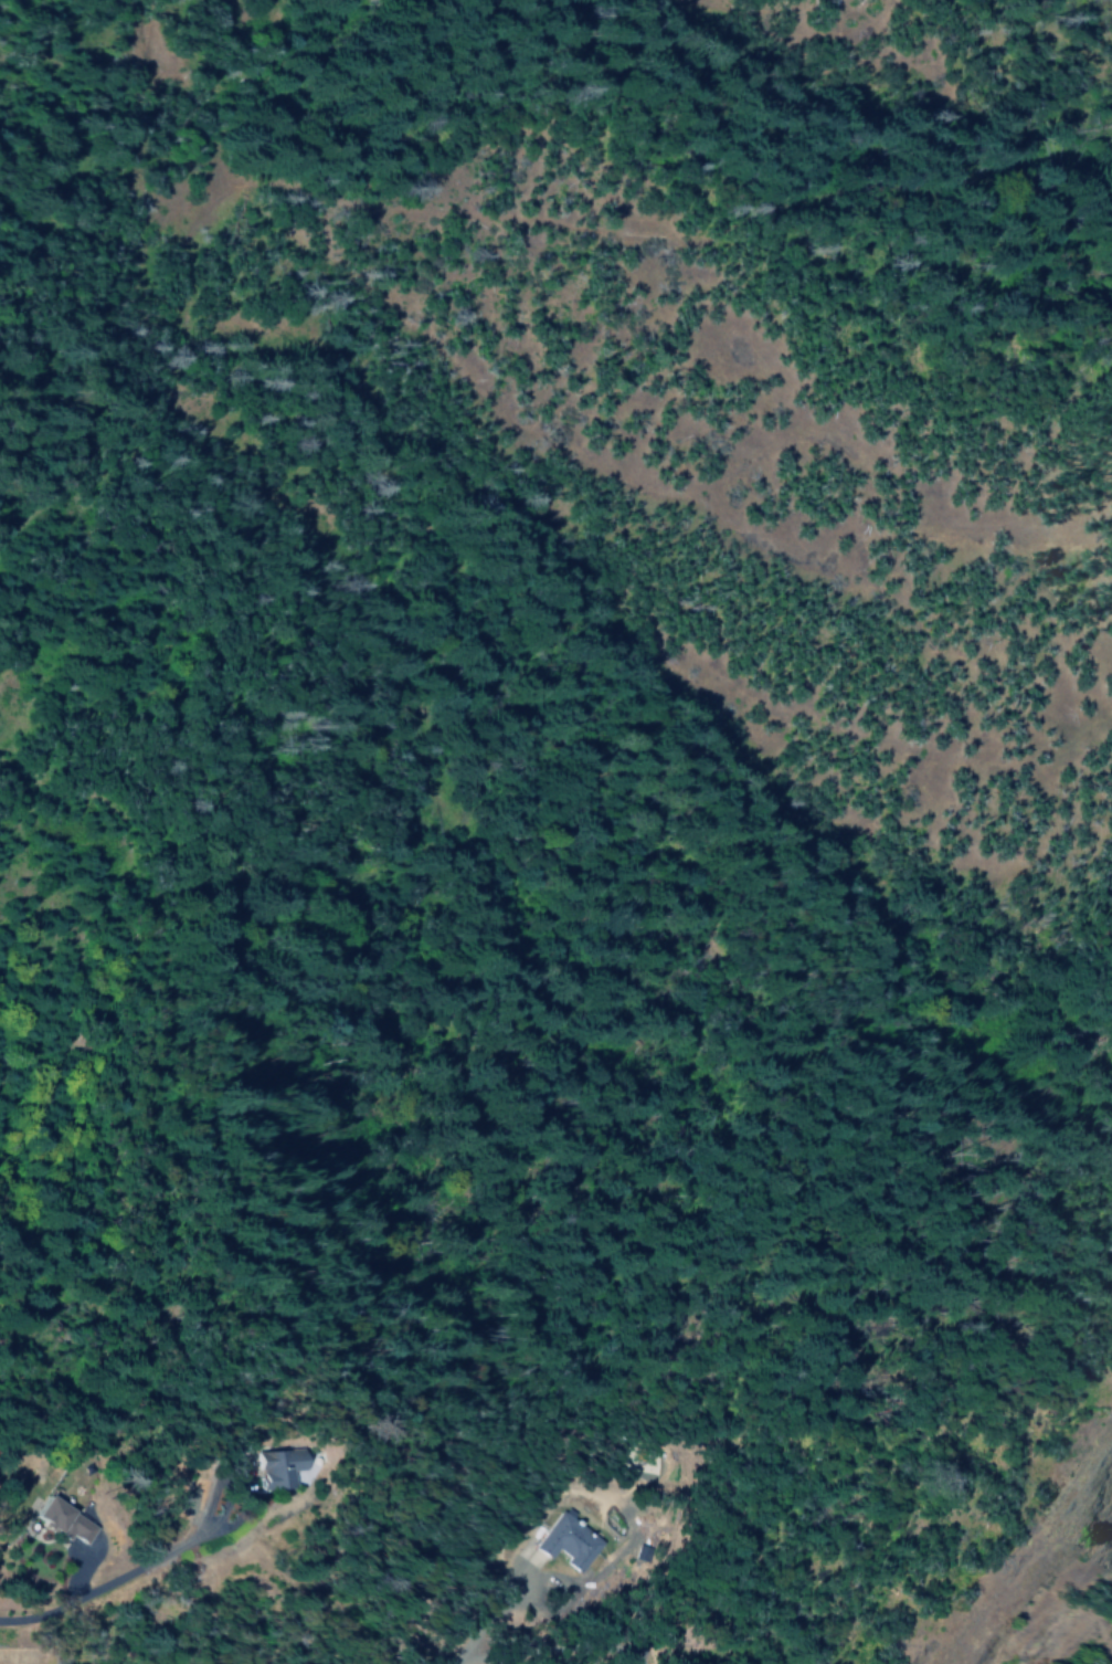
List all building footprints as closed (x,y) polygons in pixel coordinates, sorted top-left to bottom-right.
[(328,1449),(301,1450),(301,1445),(270,1447),(272,1484),(319,1481),(318,1466),(329,1465),(328,1449)] [(90,1543),(102,1523),(50,1494),(37,1516),(74,1537),(76,1534),(90,1543)] [(535,1549),(549,1559),(556,1548),(567,1556),(564,1561),(579,1573),(603,1541),(563,1511),(535,1549)]
